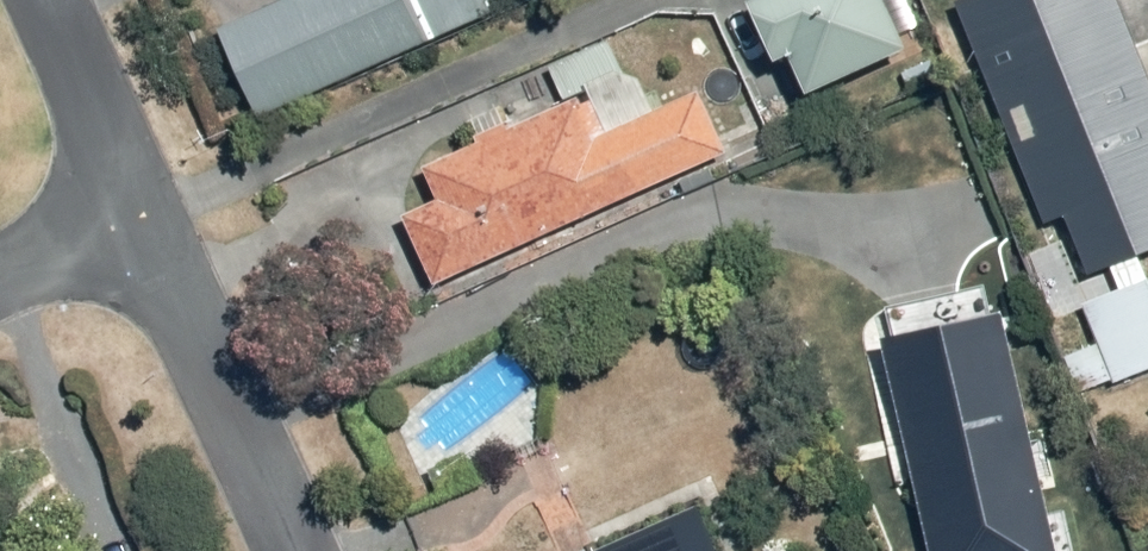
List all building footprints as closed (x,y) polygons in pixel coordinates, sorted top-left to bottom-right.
[(426,44),(532,0),(293,0),(225,28),(263,117),(428,48),(426,44)] [(781,68),(797,61),(810,94),(918,50),(898,0),(753,0),(781,68)] [(956,2),(1047,226),(1067,218),(1096,289),(1086,293),(1105,340),(1069,354),(1084,391),(1114,379),(1118,387),(1147,374),(1147,263),(1146,257),(1147,256),(1147,55),(1126,0),(960,0),(956,2)] [(554,63),(572,106),(430,167),(441,193),(409,216),(440,289),(738,161),(706,87),(660,107),(642,66),(630,71),(616,37),(554,63)] [(890,328),(938,550),(1060,550),(1007,303),(890,328)] [(610,550),(727,550),(708,506),(610,550)]
